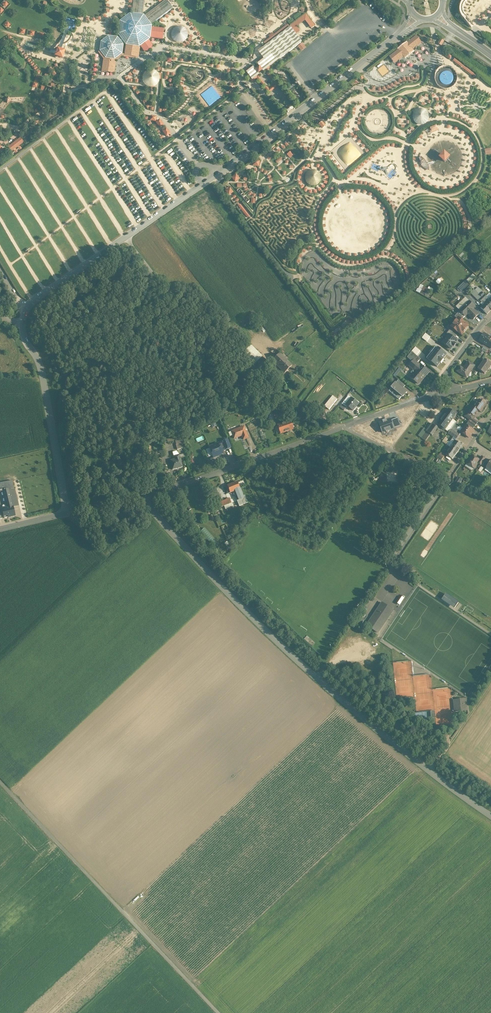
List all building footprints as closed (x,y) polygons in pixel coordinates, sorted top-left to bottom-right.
[(131,14),(130,13),(120,21),(118,35),(120,37),(118,38),(117,37),(114,37),(108,36),(101,42),(100,51),(98,52),(103,59),(101,72),(108,73),(114,74),(116,61),(122,57),(137,59),(139,57),(140,46),(144,52),(149,52),(151,50),(153,45),(149,40),(150,39),(150,38),(163,40),(164,29),(151,27),(152,26),(151,25),(173,8),(167,0),(166,0),(144,16),(143,15),(142,15),(144,0),(133,0),(131,14)] [(462,2),(461,4),(460,7),(460,9),(460,11),(461,14),(462,16),(464,20),(472,28),(474,25),(467,17),(465,15),(464,13),(464,10),(464,8),(465,5),(469,0),(464,0),(462,2)] [(305,21),(311,29),(315,26),(306,14),(290,26),(290,27),(296,35),(300,32),(296,27),(305,21)] [(287,24),(263,43),(265,45),(289,27),(287,24)] [(188,40),(185,26),(171,28),(173,42),(188,40)] [(290,27),(258,51),(261,55),(263,59),(257,64),(258,66),(262,71),(263,72),(270,67),(279,59),(302,42),(296,35),(290,27)] [(398,50),(389,57),(395,64),(404,57),(405,59),(415,52),(413,50),(422,43),(416,36),(408,42),(407,42),(397,49),(398,50)] [(297,46),(301,51),(306,47),(302,42),(297,46)] [(65,52),(57,49),(54,57),(63,60),(65,52)] [(476,75),(454,59),(453,61),(475,78),(476,75)] [(253,67),(246,72),(252,80),(259,75),(258,74),(255,69),(253,67)] [(453,69),(449,67),(446,67),(441,68),(438,71),(436,74),(435,80),(436,83),(440,88),(444,90),(451,90),(455,87),(457,84),(458,80),(458,76),(456,72),(453,69)] [(395,104),(396,107),(400,105),(402,109),(405,108),(404,104),(407,103),(406,98),(401,99),(401,97),(397,98),(399,103),(395,104)] [(156,121),(156,116),(146,116),(145,124),(151,125),(151,121),(156,121)] [(155,121),(159,128),(164,125),(159,119),(155,121)] [(163,143),(172,136),(166,128),(156,135),(163,143)] [(20,137),(7,147),(11,152),(24,143),(20,137)] [(349,140),(335,152),(348,167),(362,155),(349,140)] [(425,170),(430,168),(423,156),(418,158),(425,170)] [(313,170),(308,171),(305,174),(304,179),(305,184),(309,187),(314,187),(318,185),(321,181),(321,176),(318,172),(313,170)] [(250,216),(240,205),(238,206),(247,218),(250,216)] [(460,291),(469,285),(466,281),(457,288),(460,291)] [(475,291),(474,290),(471,293),(479,301),(480,300),(479,300),(482,297),(477,293),(475,291)] [(482,297),(485,300),(490,306),(490,298),(488,300),(486,298),(487,297),(485,295),(482,297)] [(485,300),(483,301),(485,304),(481,308),(487,314),(490,311),(490,306),(485,300)] [(475,307),(470,302),(460,311),(465,316),(467,314),(473,320),(479,314),(473,308),(475,307)] [(451,327),(454,330),(462,336),(464,333),(464,332),(465,330),(466,331),(468,328),(467,328),(469,326),(465,323),(464,324),(461,321),(458,319),(451,327)] [(349,324),(345,327),(348,332),(353,329),(349,324)] [(341,329),(337,333),(340,338),(345,334),(341,329)] [(484,333),(479,341),(487,345),(490,347),(490,340),(490,339),(490,338),(484,333)] [(449,334),(443,342),(445,344),(451,349),(453,346),(454,347),(456,344),(455,344),(457,341),(449,334)] [(446,355),(436,347),(432,353),(433,354),(428,360),(437,367),(440,363),(441,363),(444,360),(443,359),(446,355)] [(253,348),(245,356),(250,360),(258,352),(253,348)] [(421,359),(412,351),(407,357),(412,362),(414,360),(417,363),(421,359)] [(280,353),(272,361),(279,367),(286,360),(280,353)] [(262,357),(257,362),(264,369),(269,364),(262,357)] [(485,359),(485,360),(478,369),(485,374),(485,373),(490,364),(490,363),(485,359)] [(292,365),(286,360),(279,367),(285,373),(292,365)] [(417,363),(414,360),(412,362),(409,366),(414,370),(412,373),(414,375),(411,378),(418,384),(428,372),(421,366),(417,363)] [(257,362),(246,373),(254,380),(264,369),(257,362)] [(468,362),(463,369),(460,367),(457,371),(467,378),(475,366),(468,362)] [(396,383),(403,389),(405,386),(398,380),(396,383)] [(403,389),(396,383),(392,388),(394,390),(402,396),(403,397),(407,392),(403,389)] [(399,400),(402,396),(394,390),(392,393),(399,400)] [(333,398),(327,406),(330,408),(329,410),(337,399),(333,396),(332,397),(333,398)] [(352,398),(346,405),(353,411),(359,403),(352,398)] [(486,404),(479,399),(475,406),(474,405),(469,412),(468,411),(464,416),(470,420),(472,417),(474,419),(475,417),(473,415),(477,410),(481,412),(483,409),(482,409),(486,404)] [(449,409),(443,417),(450,422),(456,414),(449,409)] [(443,417),(438,424),(446,429),(451,422),(450,422),(443,417)] [(474,419),(472,417),(470,420),(468,422),(475,427),(478,422),(474,419)] [(290,421),(278,425),(280,434),(287,431),(288,433),(290,432),(290,430),(293,429),(290,421)] [(453,426),(461,432),(463,429),(456,423),(453,426)] [(474,430),(466,425),(463,429),(461,432),(469,438),(474,430)] [(435,430),(430,426),(426,431),(430,434),(432,435),(435,430)] [(461,432),(453,426),(448,433),(452,436),(455,432),(459,435),(461,432)] [(244,427),(231,431),(234,439),(242,436),(243,439),(248,438),(244,427)] [(426,431),(422,438),(426,441),(430,434),(426,431)] [(447,445),(451,448),(453,445),(452,444),(455,440),(456,439),(454,437),(450,442),(449,441),(448,442),(447,445)] [(231,448),(227,439),(221,442),(222,442),(225,450),(231,448)] [(462,445),(455,440),(452,444),(453,445),(451,448),(457,452),(462,445)] [(219,443),(209,447),(213,458),(217,456),(217,455),(223,453),(222,451),(225,450),(222,442),(219,444),(219,443)] [(457,452),(451,448),(449,451),(448,450),(445,454),(453,459),(457,452)] [(179,455),(174,456),(174,459),(170,460),(173,469),(182,467),(179,455)] [(479,460),(472,455),(467,463),(474,468),(478,463),(480,460),(479,460)] [(486,459),(482,456),(479,460),(480,460),(478,463),(482,466),(486,459)] [(490,462),(486,459),(482,466),(481,467),(485,469),(487,467),(490,462)] [(243,498),(237,482),(227,486),(230,493),(234,491),(235,494),(236,493),(239,500),(243,498)] [(9,490),(3,491),(7,508),(13,506),(13,507),(18,505),(15,493),(14,489),(9,490)] [(229,498),(214,505),(216,509),(231,503),(229,498)] [(437,509),(440,512),(447,505),(444,501),(437,509)] [(7,508),(2,509),(4,518),(15,516),(13,507),(13,506),(7,508)] [(204,527),(200,532),(212,545),(217,541),(204,527)] [(455,608),(459,601),(446,593),(442,600),(455,608)] [(382,602),(367,625),(376,632),(392,609),(382,602)] [(466,699),(454,700),(454,703),(456,703),(456,711),(467,710),(466,699)]
